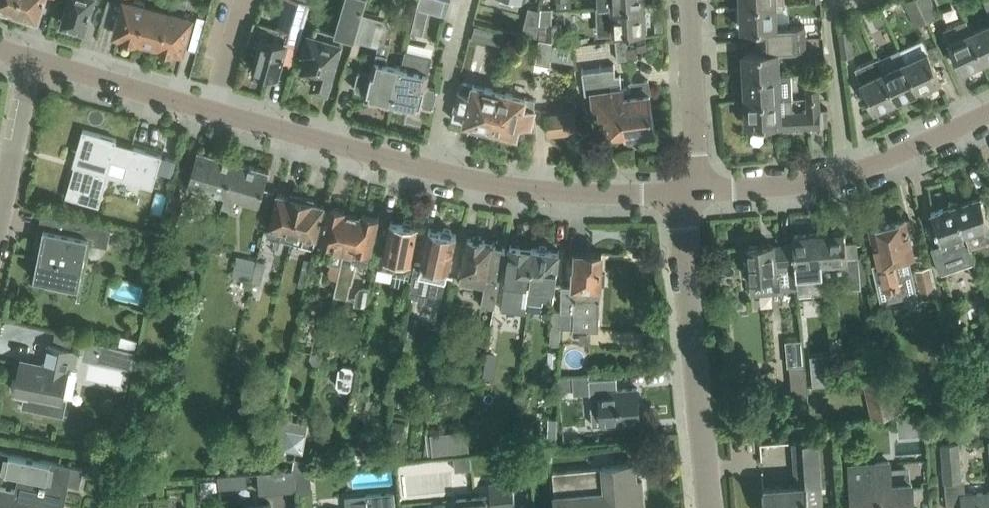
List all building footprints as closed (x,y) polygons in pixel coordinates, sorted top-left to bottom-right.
[(16,9),(19,0),(0,0),(0,4),(16,9)] [(44,0),(19,0),(16,9),(39,16),(44,0)] [(94,0),(69,0),(63,21),(86,28),(94,0)] [(148,1),(145,0),(123,0),(114,31),(123,34),(122,36),(138,40),(139,38),(148,1)] [(170,7),(160,44),(159,46),(175,50),(176,49),(185,51),(195,13),(185,11),(187,0),(186,0),(172,0),(170,7)] [(288,39),(289,36),(300,39),(311,3),(302,0),(289,0),(281,27),(255,20),(247,49),(260,52),(256,66),(254,66),(254,68),(259,69),(258,73),(263,75),(264,71),(277,75),(288,39)] [(364,7),(366,0),(344,0),(336,30),(318,25),(316,31),(312,30),(306,50),(309,51),(304,67),(316,71),(315,74),(317,74),(314,84),(317,85),(318,88),(322,89),(325,87),(327,88),(342,39),(341,38),(342,35),(356,38),(364,7)] [(451,0),(419,0),(417,6),(446,15),(451,0)] [(917,0),(905,0),(915,23),(926,19),(917,0)] [(934,0),(917,0),(926,19),(939,12),(934,0)] [(160,44),(170,7),(148,1),(139,38),(160,44)] [(778,27),(776,2),(741,4),(742,29),(756,28),(757,40),(806,37),(805,26),(778,27)] [(611,5),(599,5),(600,32),(613,31),(647,30),(646,4),(611,6),(611,5)] [(402,65),(401,65),(387,61),(392,42),(386,40),(392,23),(386,14),(364,7),(356,38),(379,45),(372,71),(361,68),(359,69),(355,85),(357,85),(356,88),(368,91),(366,97),(393,103),(402,65)] [(879,8),(871,12),(877,25),(885,21),(879,8)] [(971,30),(972,30),(967,19),(945,29),(950,39),(949,40),(963,70),(973,65),(975,68),(983,64),(984,60),(985,60),(971,30)] [(972,30),(971,30),(985,60),(988,58),(988,22),(972,30)] [(558,24),(539,23),(538,35),(557,40),(558,24)] [(475,24),(472,36),(504,44),(507,32),(475,24)] [(537,36),(539,27),(532,25),(525,24),(522,32),(537,36)] [(855,53),(851,27),(839,29),(842,55),(855,53)] [(638,55),(636,36),(616,38),(619,58),(630,57),(630,56),(638,55)] [(576,60),(574,47),(555,43),(556,40),(541,37),(535,67),(550,70),(552,57),(576,60)] [(779,50),(806,48),(806,37),(757,40),(757,50),(743,51),(745,76),(780,74),(779,50)] [(941,80),(927,50),(923,40),(901,50),(919,90),(921,89),(923,91),(931,88),(931,84),(941,80)] [(439,88),(426,84),(433,56),(406,49),(401,65),(402,65),(393,103),(420,110),(422,104),(435,107),(439,88)] [(901,50),(879,60),(897,100),(919,90),(901,50)] [(878,57),(856,67),(875,110),(885,105),(887,108),(896,104),(896,101),(897,100),(879,60),(878,57)] [(622,95),(623,95),(620,74),(616,75),(614,64),(584,68),(587,91),(593,90),(595,106),(600,105),(601,114),(607,113),(609,132),(626,130),(622,95)] [(781,98),(780,74),(745,76),(746,100),(781,98)] [(491,127),(500,88),(464,79),(460,89),(458,89),(453,108),(455,108),(453,118),(491,127)] [(655,130),(649,79),(632,81),(633,93),(623,95),(622,95),(626,130),(626,133),(655,130)] [(820,96),(820,87),(807,88),(807,97),(820,96)] [(532,126),(536,108),(535,107),(536,97),(500,88),(491,127),(517,133),(520,123),(532,126)] [(829,124),(829,107),(821,107),(820,96),(807,97),(808,109),(794,110),(793,97),(781,98),(746,100),(747,124),(776,123),(776,128),(822,126),(822,124),(829,124)] [(576,129),(574,109),(546,113),(548,132),(576,129)] [(153,186),(162,154),(116,141),(117,139),(85,130),(66,196),(98,205),(111,159),(130,164),(126,177),(141,181),(141,182),(153,186)] [(224,195),(234,161),(198,150),(188,184),(224,195)] [(260,205),(270,171),(234,161),(224,195),(222,203),(234,207),(236,198),(260,205)] [(293,232),(302,196),(291,193),(290,196),(279,193),(270,226),(271,227),(268,237),(290,242),(293,232)] [(981,194),(956,202),(971,246),(988,240),(988,217),(981,194)] [(293,232),(290,242),(314,248),(325,205),(313,202),(314,199),(302,196),(293,232)] [(971,246),(956,202),(932,211),(943,243),(932,247),(940,271),(975,259),(971,246)] [(345,253),(354,214),(345,212),(346,209),(329,205),(318,252),(332,255),(333,251),(345,253)] [(112,226),(53,214),(50,226),(45,225),(35,276),(80,286),(89,241),(109,245),(112,226)] [(369,263),(380,218),(363,214),(363,216),(354,214),(345,253),(355,255),(354,260),(369,263)] [(381,253),(378,271),(394,273),(395,269),(410,271),(419,225),(414,224),(414,221),(406,219),(404,222),(392,220),(386,254),(381,253)] [(906,219),(871,227),(879,263),(873,264),(881,302),(918,293),(910,256),(914,255),(906,219)] [(445,279),(457,234),(453,233),(452,229),(445,228),(443,230),(431,228),(423,261),(416,260),(410,294),(428,298),(429,294),(440,296),(445,279)] [(859,255),(858,240),(847,241),(846,230),(819,232),(826,303),(832,303),(830,276),(841,274),(852,286),(862,285),(862,282),(870,281),(867,263),(866,255),(859,255)] [(819,232),(794,234),(794,243),(797,276),(799,288),(799,292),(821,290),(822,303),(826,303),(819,232)] [(495,305),(507,243),(506,243),(504,240),(498,239),(496,241),(484,239),(482,236),(474,235),(471,236),(469,236),(463,269),(465,269),(462,280),(485,285),(483,303),(495,305)] [(797,276),(794,243),(773,245),(773,243),(746,246),(748,264),(743,266),(744,274),(749,275),(750,294),(780,292),(780,289),(799,288),(797,276)] [(507,276),(503,309),(527,312),(529,300),(530,290),(530,291),(535,247),(510,244),(507,276)] [(530,291),(529,300),(543,302),(544,298),(553,299),(560,250),(552,249),(550,246),(540,244),(540,245),(537,247),(535,247),(530,291)] [(600,329),(602,283),(606,283),(606,273),(602,273),(603,251),(586,251),(577,251),(577,252),(576,252),(575,268),(574,268),(573,286),(563,285),(562,309),(561,327),(574,327),(574,328),(600,329)] [(255,280),(259,260),(238,254),(233,276),(236,276),(233,286),(238,287),(236,296),(247,299),(252,280),(255,280)] [(304,258),(298,285),(306,287),(312,259),(304,258)] [(262,282),(267,261),(259,260),(255,280),(262,282)] [(937,294),(932,264),(916,268),(922,297),(937,294)] [(561,327),(562,309),(553,308),(551,342),(561,342),(561,327)] [(667,314),(653,314),(653,326),(668,327),(667,314)] [(65,399),(71,365),(77,366),(80,350),(50,344),(49,344),(45,365),(22,361),(16,390),(23,392),(21,402),(62,411),(65,399)] [(322,366),(325,352),(311,349),(310,356),(316,366),(322,366)] [(499,353),(488,351),(483,375),(494,377),(499,353)] [(898,411),(887,360),(862,366),(874,416),(898,411)] [(351,389),(355,364),(345,363),(340,366),(337,382),(340,387),(351,389)] [(792,368),(794,392),(806,391),(804,367),(792,368)] [(832,373),(819,374),(820,382),(833,381),(832,373)] [(641,420),(639,386),(619,387),(618,375),(590,377),(593,423),(602,423),(602,424),(641,420)] [(574,376),(560,376),(561,390),(575,389),(574,376)] [(279,432),(308,433),(309,409),(280,408),(279,432)] [(435,411),(436,436),(474,435),(473,409),(435,411)] [(924,416),(898,418),(900,435),(926,434),(924,416)] [(393,419),(391,436),(403,438),(405,421),(393,419)] [(764,486),(765,507),(829,507),(829,506),(809,507),(809,505),(823,504),(819,440),(793,441),(796,484),(764,486)] [(967,491),(965,478),(964,479),(960,441),(941,442),(944,481),(946,480),(948,507),(988,507),(988,489),(967,491)] [(20,472),(16,489),(0,485),(0,507),(30,507),(32,502),(55,507),(64,507),(73,465),(0,450),(0,468),(20,472)] [(892,458),(851,462),(855,507),(914,507),(912,478),(895,479),(892,458)] [(204,479),(217,478),(216,462),(204,463),(204,479)] [(637,480),(636,462),(603,465),(603,467),(553,471),(555,494),(556,507),(640,507),(639,496),(644,495),(643,480),(638,481),(637,480)] [(513,479),(490,482),(491,494),(458,497),(458,507),(516,507),(513,479)] [(273,499),(269,499),(268,488),(247,490),(247,495),(227,497),(228,503),(227,503),(228,507),(273,507),(273,499)] [(383,496),(383,492),(366,493),(367,497),(349,498),(350,507),(384,507),(383,496)]
